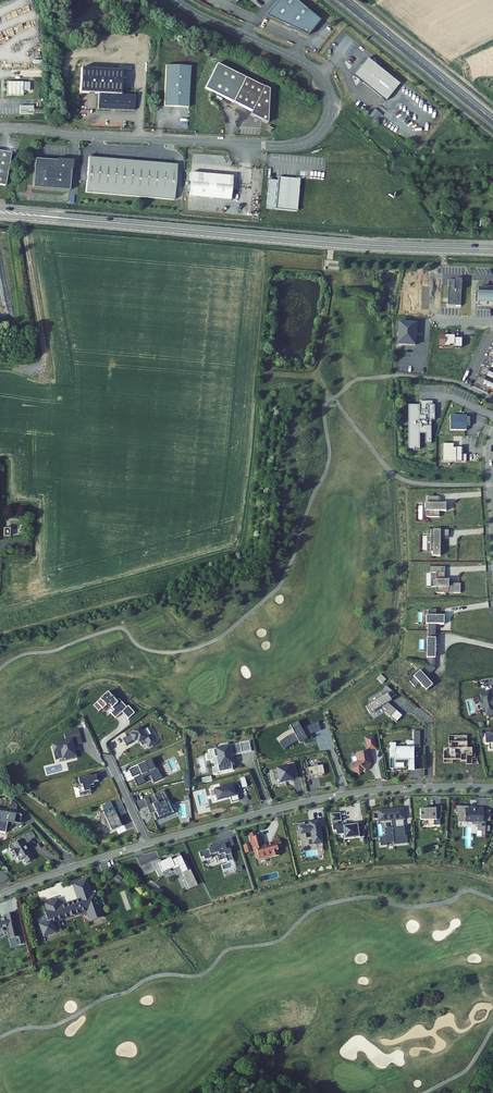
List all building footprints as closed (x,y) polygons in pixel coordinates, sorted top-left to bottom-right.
[(294,0),(279,0),(265,17),(308,37),(320,22),(294,0)] [(398,86),(367,60),(353,77),(385,103),(398,86)] [(205,88),(252,112),(250,115),(267,123),(269,90),(217,64),(205,88)] [(166,66),(164,106),(188,108),(190,67),(166,66)] [(121,95),(122,70),(81,68),(80,93),(99,94),(98,108),(135,110),(135,95),(121,95)] [(23,96),(23,82),(7,82),(7,96),(23,96)] [(5,186),(11,153),(0,151),(0,185),(5,186)] [(89,157),(86,193),(174,200),(177,165),(89,157)] [(33,188),(69,191),(71,170),(72,170),(73,161),(57,159),(57,161),(35,159),(33,188)] [(192,173),(189,197),(230,201),(232,176),(192,173)] [(300,179),(278,177),(278,181),(270,180),(267,209),(276,209),(297,211),(300,179)] [(448,305),(461,306),(462,280),(449,279),(448,305)] [(479,289),(478,305),(478,306),(480,306),(480,308),(492,309),(492,288),(488,288),(488,289),(479,289)] [(415,344),(417,321),(399,320),(398,343),(415,344)] [(462,348),(462,340),(453,340),(453,337),(440,337),(440,348),(455,348),(462,348)] [(492,364),(492,344),(475,384),(483,388),(492,364)] [(483,388),(475,384),(473,388),(488,395),(490,391),(492,392),(492,364),(483,388)] [(432,401),(419,402),(420,405),(408,406),(409,450),(421,449),(420,434),(426,434),(426,444),(432,443),(431,420),(433,420),(432,401)] [(467,415),(451,415),(451,430),(467,430),(467,425),(470,425),(470,420),(468,418),(467,419),(467,415)] [(454,443),(442,443),(442,461),(467,461),(467,454),(462,454),(462,447),(454,447),(454,443)] [(439,496),(427,496),(427,502),(425,502),(425,510),(427,510),(427,516),(440,516),(440,510),(446,510),(446,502),(439,502),(439,496)] [(1,516),(1,535),(24,525),(24,517),(1,516)] [(449,530),(431,530),(431,549),(433,549),(433,551),(433,555),(441,555),(441,539),(441,537),(449,537),(449,530)] [(445,567),(431,567),(431,572),(436,572),(436,579),(432,579),(432,587),(436,587),(436,593),(445,593),(445,588),(449,588),(449,583),(445,583),(445,567)] [(458,583),(449,583),(449,588),(445,588),(445,593),(454,593),(454,584),(458,584),(458,583)] [(435,608),(428,608),(428,614),(426,614),(426,622),(427,622),(427,629),(435,630),(435,622),(444,622),(444,614),(435,614),(435,608)] [(435,630),(427,629),(427,638),(427,657),(427,664),(435,668),(435,644),(435,640),(435,630)] [(435,668),(427,664),(420,671),(413,677),(409,681),(414,687),(419,683),(426,691),(432,685),(425,677),(435,668)] [(382,683),(386,679),(381,674),(377,678),(382,683)] [(394,693),(386,686),(380,693),(382,697),(366,707),(370,714),(382,707),(386,711),(385,712),(391,717),(396,710),(389,704),(387,701),(392,697),(391,696),(394,693)] [(488,688),(489,690),(481,692),(482,698),(483,698),(484,699),(481,700),(484,708),(486,707),(488,713),(492,712),(492,687),(488,688)] [(113,696),(109,692),(97,702),(103,707),(103,708),(110,702),(114,707),(113,707),(115,710),(117,713),(121,709),(123,712),(129,718),(135,713),(129,706),(127,707),(120,699),(118,700),(114,695),(113,696)] [(103,707),(97,702),(94,705),(99,711),(103,707)] [(117,713),(115,710),(111,713),(116,718),(123,712),(121,709),(117,713)] [(396,710),(391,717),(397,722),(402,716),(396,710)] [(280,743),(285,750),(291,745),(299,741),(300,743),(308,739),(306,737),(314,733),(322,731),(318,722),(311,725),(303,730),(298,721),(291,726),(295,734),(287,738),(280,743)] [(139,743),(140,742),(142,746),(146,743),(149,748),(152,747),(157,743),(152,734),(151,735),(148,728),(143,731),(140,727),(133,732),(133,733),(130,735),(134,741),(134,742),(137,740),(138,742),(139,743)] [(419,747),(419,732),(413,732),(413,742),(406,742),(407,748),(396,748),(396,744),(389,744),(389,757),(395,757),(395,764),(404,764),(405,761),(408,761),(408,765),(414,765),(413,748),(419,747)] [(73,737),(72,734),(71,734),(66,735),(68,742),(53,745),(55,752),(57,752),(59,760),(65,758),(66,760),(77,758),(75,750),(74,750),(73,746),(81,743),(79,735),(73,737)] [(484,735),(485,745),(488,744),(488,750),(492,750),(492,734),(484,735)] [(134,741),(130,735),(123,739),(127,745),(134,741)] [(467,748),(467,735),(449,736),(449,748),(444,749),(444,763),(453,763),(453,760),(461,760),(461,761),(467,761),(467,764),(473,764),(473,757),(476,757),(475,748),(467,748)] [(375,747),(373,737),(366,738),(368,748),(375,747)] [(250,741),(240,743),(242,753),(252,751),(250,741)] [(212,767),(213,774),(233,770),(232,763),(234,763),(233,759),(232,759),(231,755),(234,754),(232,746),(229,747),(228,743),(220,745),(221,748),(210,750),(212,758),(219,757),(220,765),(212,767)] [(242,753),(240,743),(232,745),(232,746),(234,754),(242,753)] [(371,762),(368,750),(357,752),(358,760),(353,768),(359,772),(363,767),(366,769),(371,762)] [(161,775),(155,762),(156,762),(154,759),(146,763),(138,767),(130,770),(133,776),(141,773),(142,775),(134,779),(135,781),(137,786),(145,783),(143,778),(151,774),(154,782),(162,778),(163,778),(161,775)] [(287,764),(287,766),(277,768),(279,782),(294,780),(293,778),(298,778),(295,763),(287,764)] [(318,766),(318,765),(312,766),(312,767),(308,768),(309,777),(317,775),(318,777),(323,776),(323,775),(324,775),(326,781),(332,779),(326,763),(320,765),(321,766),(318,766)] [(99,781),(98,775),(91,777),(91,775),(79,779),(80,786),(79,786),(81,793),(91,790),(90,788),(95,787),(94,783),(99,781)] [(237,793),(235,793),(233,788),(232,785),(232,784),(215,789),(218,800),(230,797),(232,802),(239,800),(237,793)] [(168,800),(164,790),(154,794),(157,801),(153,803),(153,804),(147,807),(150,813),(156,811),(157,812),(154,814),(157,820),(170,814),(165,801),(168,800)] [(115,809),(112,802),(103,806),(105,810),(101,811),(102,813),(108,810),(108,811),(115,809)] [(407,817),(406,805),(399,805),(399,807),(395,807),(395,809),(391,809),(391,807),(386,808),(386,807),(379,807),(381,819),(393,818),(394,825),(387,825),(388,835),(382,835),(383,843),(389,843),(389,840),(396,840),(396,842),(410,840),(409,833),(407,833),(406,833),(405,830),(407,830),(406,823),(397,824),(397,818),(407,817)] [(436,806),(430,806),(431,808),(427,808),(420,808),(420,820),(430,820),(432,820),(436,820),(436,813),(436,806)] [(469,806),(456,806),(456,812),(457,812),(457,821),(472,822),(472,824),(478,824),(478,831),(482,831),(482,836),(485,836),(486,820),(490,820),(490,810),(483,810),(483,814),(475,814),(476,809),(469,808),(469,806)] [(120,816),(116,808),(115,809),(108,811),(108,810),(102,813),(101,813),(104,820),(107,819),(109,824),(108,825),(111,832),(124,826),(121,819),(120,819),(118,817),(120,816)] [(0,809),(0,818),(0,819),(0,832),(6,834),(8,822),(9,820),(16,821),(17,815),(18,813),(0,809)] [(341,821),(340,813),(330,814),(332,832),(335,831),(336,836),(343,835),(343,840),(364,837),(362,824),(343,826),(342,825),(338,825),(337,822),(341,821)] [(23,816),(17,815),(16,821),(9,820),(8,822),(21,825),(23,816)] [(320,827),(318,819),(309,821),(310,826),(306,826),(305,822),(298,823),(299,825),(297,825),(299,840),(301,840),(302,845),(307,844),(307,845),(316,844),(317,846),(323,844),(321,836),(322,836),(320,827)] [(32,833),(28,826),(21,830),(25,837),(32,833)] [(25,837),(21,830),(16,833),(17,835),(18,835),(21,840),(25,838),(25,837)] [(21,840),(18,835),(17,835),(8,840),(10,844),(9,845),(10,847),(12,851),(14,850),(17,855),(20,853),(23,859),(31,854),(25,844),(24,845),(21,840)] [(265,845),(262,835),(259,836),(254,838),(256,844),(254,844),(256,849),(259,848),(260,851),(258,852),(259,856),(261,856),(261,858),(273,854),(274,857),(282,854),(280,847),(284,846),(282,838),(274,840),(275,842),(265,845)] [(226,858),(227,861),(233,859),(229,847),(227,840),(215,844),(216,847),(214,848),(209,850),(209,849),(199,852),(200,857),(204,856),(205,859),(212,857),(211,854),(216,853),(219,860),(226,858)] [(243,845),(245,853),(251,851),(249,843),(243,845)] [(183,862),(179,853),(174,855),(176,859),(172,861),(171,858),(162,862),(160,859),(158,860),(152,863),(156,870),(159,877),(167,873),(166,871),(173,868),(174,870),(177,876),(182,873),(189,888),(198,885),(186,860),(183,862)] [(158,860),(158,859),(141,867),(145,875),(156,870),(152,863),(158,860)] [(92,892),(87,879),(73,884),(79,900),(61,906),(58,899),(46,904),(48,910),(45,911),(49,922),(40,925),(44,937),(56,932),(62,929),(59,921),(87,911),(91,921),(104,917),(96,894),(97,894),(96,890),(92,892)] [(17,914),(7,916),(8,919),(3,920),(3,919),(0,919),(0,933),(6,931),(5,929),(10,928),(12,940),(16,939),(18,946),(23,945),(18,924),(19,924),(17,914)]
